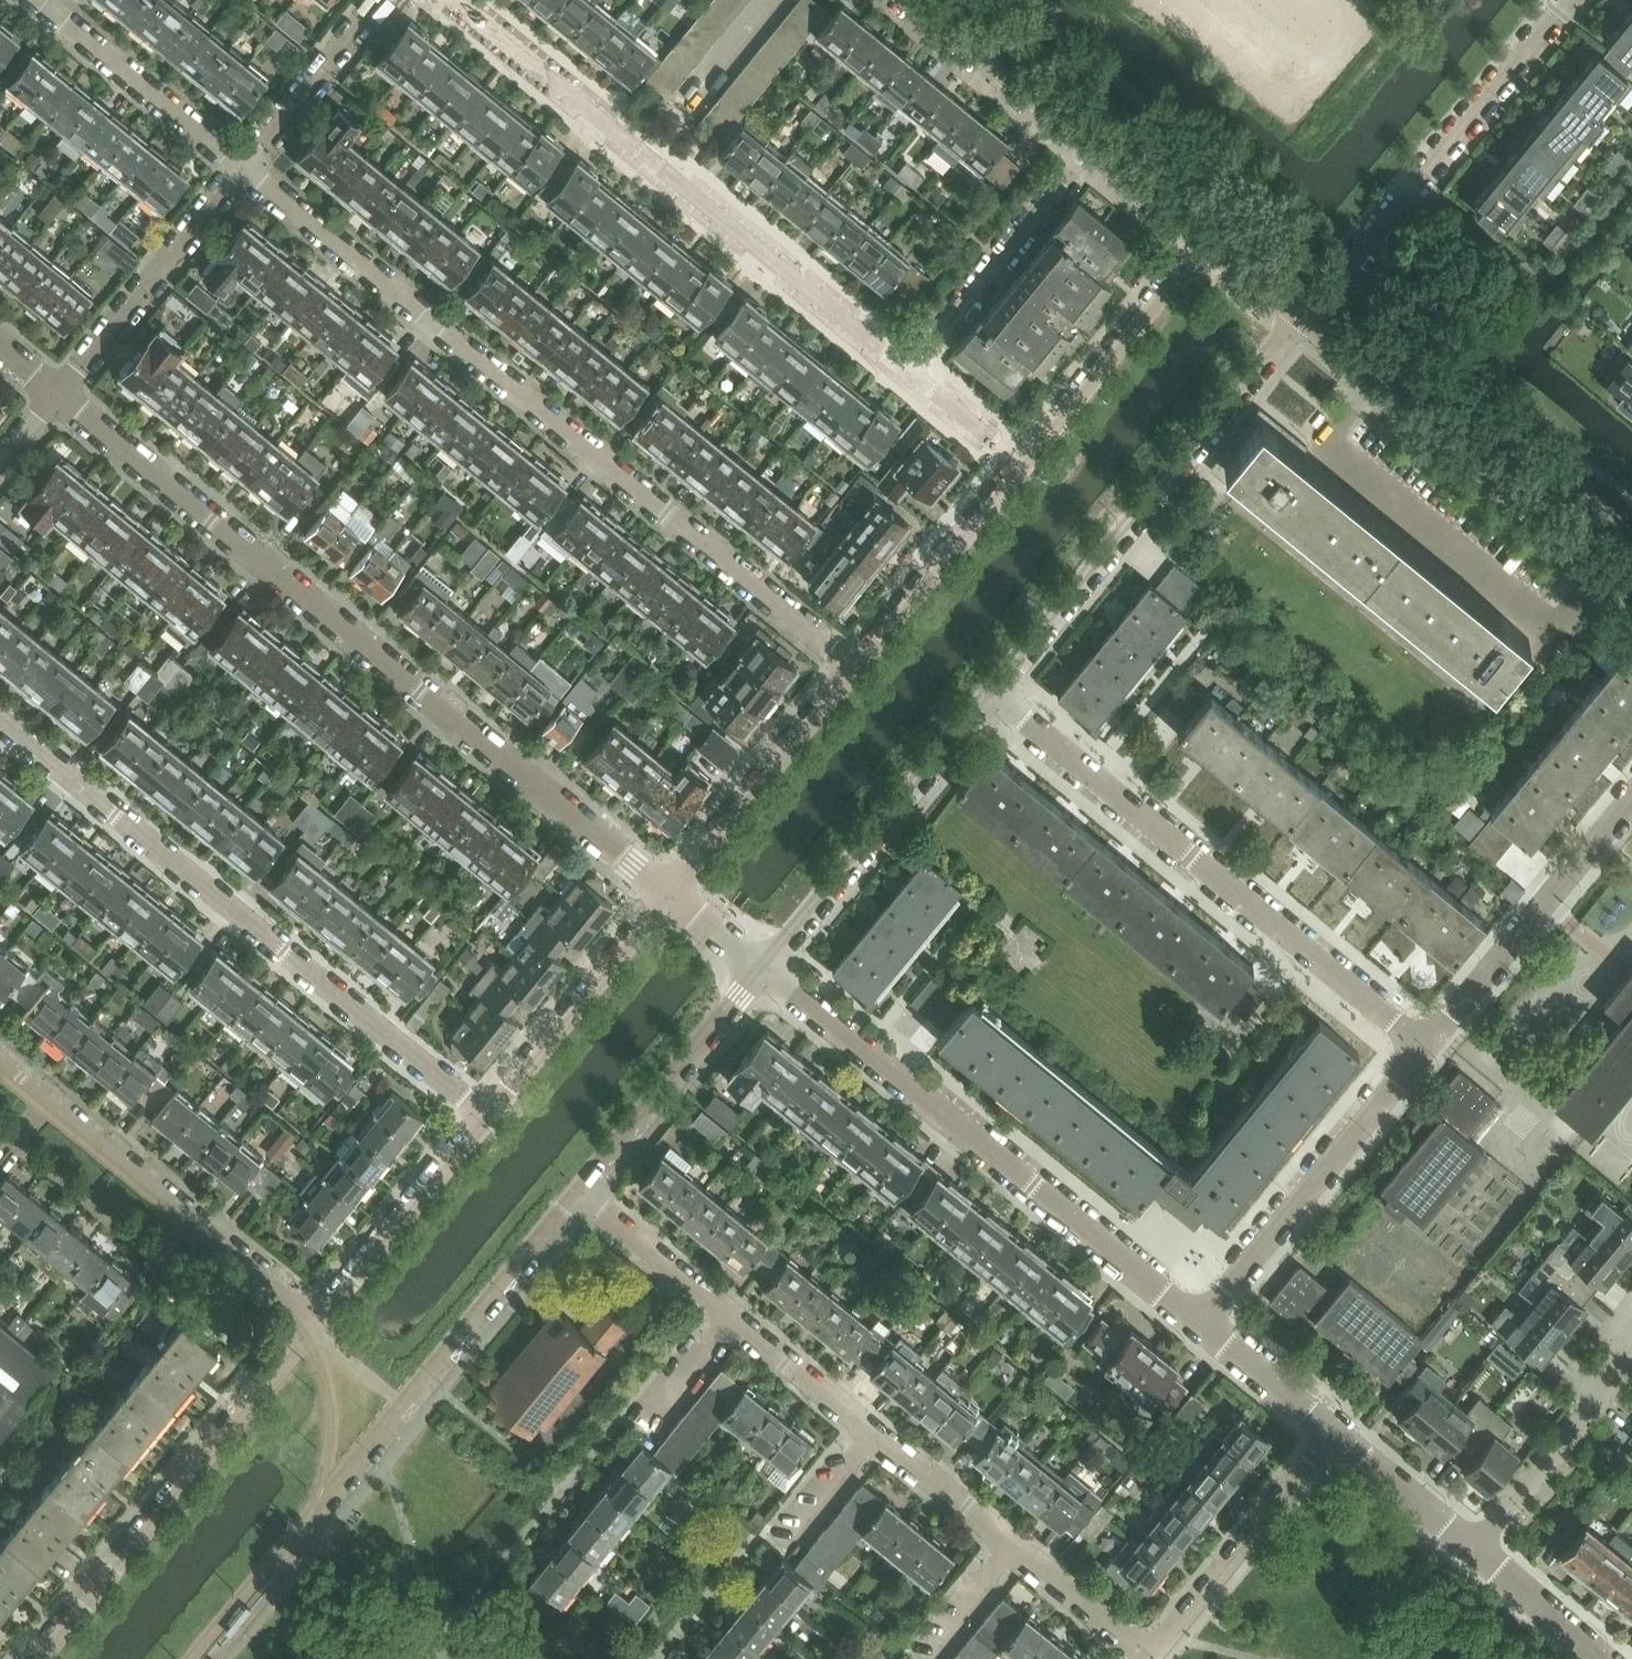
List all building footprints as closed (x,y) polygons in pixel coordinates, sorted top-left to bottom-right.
[(106,7),(119,17),(122,13),(129,18),(144,0),(112,0),(106,7)] [(129,18),(135,23),(131,27),(144,38),(175,0),(144,0),(129,18)] [(144,38),(156,48),(160,43),(166,49),(194,15),(175,0),(144,38)] [(204,2),(206,0),(193,0),(190,3),(198,10),(204,2)] [(529,2),(549,18),(564,0),(530,0),(529,2)] [(549,18),(570,35),(596,4),(591,0),(564,0),(549,18)] [(663,6),(669,11),(677,1),(675,0),(668,0),(663,6)] [(726,0),(713,0),(709,4),(731,22),(740,11),(726,0)] [(748,0),(726,0),(740,11),(748,0)] [(814,0),(800,0),(798,2),(820,20),(826,12),(828,11),(814,0)] [(204,2),(198,10),(197,11),(203,15),(209,6),(204,2)] [(798,2),(789,14),(811,31),(820,20),(798,2)] [(596,4),(570,35),(590,52),(616,21),(596,4)] [(731,22),(709,4),(701,15),(722,32),(731,22)] [(826,12),(820,20),(811,31),(839,54),(865,23),(843,5),(833,18),(826,12)] [(287,11),(278,22),(299,40),(309,29),(287,11)] [(1622,22),(1631,30),(1631,11),(1622,22)] [(811,31),(789,14),(782,22),(804,40),(811,31)] [(194,15),(166,49),(172,54),(169,58),(182,68),(213,31),(194,15)] [(722,32),(701,15),(692,25),(714,43),(722,32)] [(616,21),(590,52),(611,69),(637,37),(616,21)] [(0,26),(0,63),(18,41),(11,36),(14,31),(3,22),(0,26)] [(782,22),(774,32),(796,50),(804,40),(782,22)] [(1622,22),(1607,42),(1631,63),(1631,30),(1622,22)] [(885,40),(865,23),(839,54),(860,71),(885,40)] [(714,43),(692,25),(683,36),(705,54),(714,43)] [(236,41),(236,40),(243,31),(236,26),(228,35),(236,41)] [(379,62),(398,77),(430,39),(429,39),(430,34),(423,29),(419,30),(417,29),(415,32),(408,27),(379,62)] [(296,44),(277,28),(267,40),(286,56),(296,44)] [(387,28),(373,45),(383,53),(397,36),(387,28)] [(213,31),(182,68),(194,78),(197,74),(204,80),(231,46),(213,31)] [(248,35),(243,31),(236,40),(241,43),(248,35)] [(774,32),(766,42),(788,60),(796,50),(774,32)] [(705,54),(683,36),(674,48),(695,65),(705,54)] [(637,37),(611,69),(632,86),(642,74),(648,79),(656,69),(664,60),(637,37)] [(442,49),(430,39),(398,77),(417,93),(446,58),(439,53),(442,49)] [(905,56),(885,40),(860,71),(880,88),(905,56)] [(766,42),(758,52),(779,70),(788,60),(766,42)] [(231,46),(204,80),(210,85),(207,89),(219,99),(250,61),(231,46)] [(695,65),(674,48),(664,60),(685,78),(695,65)] [(758,52),(750,62),(771,80),(779,70),(758,52)] [(1581,72),(1612,98),(1619,103),(1631,87),(1631,82),(1597,53),(1581,72)] [(7,89),(27,104),(57,66),(45,56),(42,60),(35,55),(7,89)] [(926,73),(905,56),(880,88),(901,104),(926,73)] [(452,63),(446,58),(417,93),(436,108),(468,70),(455,60),(452,63)] [(685,78),(664,60),(656,69),(678,87),(685,78)] [(250,61),(219,99),(232,109),(235,105),(242,111),(269,77),(250,61)] [(750,62),(741,72),(763,90),(771,80),(750,62)] [(70,77),(57,66),(27,104),(46,120),(73,86),(67,81),(70,77)] [(678,87),(656,69),(648,79),(647,80),(669,98),(678,87)] [(480,80),(468,70),(436,108),(456,124),(484,89),(477,84),(480,80)] [(741,72),(733,82),(755,100),(763,90),(741,72)] [(1612,98),(1581,72),(1566,91),(1597,116),(1612,98)] [(947,90),(926,73),(901,104),(921,121),(947,90)] [(733,82),(725,93),(746,110),(755,100),(733,82)] [(79,91),(73,86),(46,120),(64,135),(95,97),(83,87),(79,91)] [(490,94),(484,89),(456,124),(474,139),(505,101),(493,91),(490,94)] [(967,107),(947,90),(921,121),(942,138),(967,107)] [(1566,91),(1551,109),(1588,140),(1604,122),(1597,116),(1566,91)] [(725,93),(716,103),(738,121),(746,110),(725,93)] [(824,95),(816,105),(825,113),(834,103),(824,95)] [(108,108),(95,97),(64,135),(83,151),(111,117),(104,112),(108,108)] [(379,101),(373,109),(392,125),(398,117),(379,101)] [(518,111),(505,101),(474,139),(494,156),(523,121),(515,114),(518,111)] [(716,103),(708,113),(730,131),(738,121),(716,103)] [(834,103),(825,113),(834,120),(843,110),(834,103)] [(988,124),(967,107),(942,138),(962,155),(988,124)] [(301,167),(316,179),(347,141),(347,142),(360,126),(340,109),(325,127),(300,158),(301,167)] [(822,117),(812,109),(803,120),(813,128),(822,117)] [(1551,109),(1536,127),(1573,159),(1588,140),(1551,109)] [(708,113),(700,123),(721,141),(723,139),(730,131),(708,113)] [(117,122),(111,117),(83,151),(102,166),(133,128),(121,118),(117,122)] [(822,117),(813,128),(822,135),(830,124),(822,117)] [(528,125),(523,121),(494,156),(513,171),(544,132),(531,122),(528,125)] [(766,144),(738,121),(730,131),(723,139),(729,145),(719,157),(741,175),(766,144)] [(1008,140),(988,124),(962,155),(992,179),(1010,158),(1000,150),(1008,140)] [(4,132),(0,138),(0,141),(9,148),(20,135),(9,126),(4,132)] [(409,126),(403,134),(411,140),(417,132),(409,126)] [(1536,127),(1521,146),(1558,177),(1573,159),(1536,127)] [(145,138),(133,128),(102,166),(121,181),(148,148),(142,142),(145,138)] [(865,128),(856,139),(866,147),(875,136),(865,128)] [(548,131),(544,132),(513,171),(531,186),(539,177),(547,184),(563,164),(555,157),(560,151),(553,145),(556,142),(554,141),(555,137),(548,131)] [(875,136),(866,147),(874,154),(883,143),(875,136)] [(429,140),(422,150),(430,156),(438,147),(429,140)] [(347,141),(316,179),(328,189),(332,185),(339,190),(366,157),(347,142),(347,141)] [(862,151),(853,143),(844,153),(854,161),(862,151)] [(766,144),(741,175),(761,191),(787,160),(766,144)] [(1505,165),(1536,190),(1543,196),(1558,177),(1521,146),(1505,165)] [(9,154),(0,147),(0,164),(9,154)] [(155,153),(148,148),(121,181),(141,198),(172,160),(158,149),(155,153)] [(32,150),(24,160),(36,170),(44,160),(32,150)] [(1618,150),(1611,159),(1620,166),(1626,157),(1618,150)] [(871,158),(862,151),(854,161),(863,168),(871,158)] [(47,156),(44,160),(36,170),(45,178),(57,163),(47,156)] [(443,156),(438,162),(449,170),(454,164),(443,156)] [(366,157),(339,190),(345,195),(341,200),(354,210),(385,172),(366,157)] [(1010,158),(992,179),(1003,188),(1020,167),(1010,158)] [(1620,166),(1611,159),(1604,167),(1613,174),(1620,166)] [(183,169),(172,160),(141,198),(159,212),(187,179),(180,173),(183,169)] [(787,160),(761,191),(782,208),(807,177),(787,160)] [(906,162),(898,173),(907,181),(916,170),(906,162)] [(572,171),(563,164),(547,184),(555,190),(548,200),(569,217),(600,178),(598,176),(599,172),(591,167),(587,168),(586,167),(583,170),(577,165),(572,171)] [(1505,165),(1490,183),(1521,209),(1536,190),(1505,165)] [(424,174),(419,169),(409,182),(414,186),(424,174)] [(925,177),(916,170),(907,181),(916,188),(925,177)] [(385,172),(354,210),(366,219),(369,215),(377,221),(404,188),(385,172)] [(63,175),(55,186),(61,191),(70,181),(63,175)] [(807,177),(782,208),(802,225),(827,194),(807,177)] [(904,185),(894,177),(885,188),(895,195),(904,185)] [(611,187),(600,178),(569,217),(588,232),(616,197),(608,191),(611,187)] [(1528,214),(1521,209),(1490,183),(1475,202),(1482,208),(1477,213),(1493,226),(1497,220),(1512,233),(1528,214)] [(904,185),(895,195),(904,203),(913,192),(904,185)] [(936,187),(927,197),(936,205),(945,194),(936,187)] [(1588,187),(1581,196),(1589,202),(1596,194),(1588,187)] [(404,188),(377,221),(382,226),(379,230),(392,241),(423,203),(404,188)] [(827,194),(802,225),(823,242),(848,211),(827,194)] [(1589,202),(1581,196),(1574,204),(1582,211),(1589,202)] [(56,213),(64,202),(57,197),(49,208),(56,213)] [(464,201),(458,197),(445,213),(450,218),(464,201)] [(621,201),(616,197),(588,232),(606,247),(637,209),(624,198),(621,201)] [(1129,243),(1079,200),(1078,200),(1049,236),(1051,237),(1018,277),(1077,325),(1111,283),(1110,282),(1119,272),(1111,265),(1129,243)] [(924,219),(933,209),(924,201),(915,211),(924,219)] [(89,203),(84,210),(92,216),(98,210),(89,203)] [(423,203),(392,241),(404,250),(407,246),(414,251),(441,218),(423,203)] [(649,218),(637,209),(606,247),(625,262),(653,227),(646,221),(649,218)] [(848,211),(823,242),(844,259),(869,228),(848,211)] [(13,226),(0,215),(0,242),(13,226)] [(441,218),(414,251),(420,256),(417,261),(430,271),(460,233),(441,218)] [(484,237),(495,247),(511,227),(500,218),(484,237)] [(122,222),(113,233),(130,248),(140,236),(122,222)] [(1557,224),(1551,233),(1559,239),(1566,231),(1557,224)] [(253,225),(246,226),(205,275),(225,291),(238,275),(269,238),(253,225)] [(0,242),(0,282),(1,283),(33,243),(13,226),(0,242)] [(511,227),(495,247),(506,255),(521,236),(511,227)] [(659,232),(653,227),(625,262),(644,278),(675,240),(662,229),(659,232)] [(869,228),(844,259),(864,275),(889,244),(869,228)] [(460,233),(430,271),(441,281),(445,277),(452,282),(479,249),(460,233)] [(1559,239),(1551,233),(1544,241),(1552,248),(1559,239)] [(110,237),(101,248),(118,262),(127,252),(110,237)] [(281,247),(269,238),(238,275),(257,290),(285,257),(277,251),(281,247)] [(686,249),(675,240),(644,278),(662,293),(691,258),(684,252),(686,249)] [(33,243),(1,283),(14,294),(18,289),(25,294),(53,259),(33,243)] [(889,244),(864,275),(885,292),(893,282),(902,290),(919,269),(889,244)] [(101,248),(92,259),(109,273),(118,262),(101,248)] [(290,262),(285,257),(257,290),(276,305),(306,268),(294,258),(290,262)] [(697,263),(691,258),(662,293),(682,309),(714,270),(712,270),(699,259),(697,263)] [(53,259),(25,294),(31,300),(27,304),(41,316),(74,276),(53,259)] [(472,306),(485,317),(516,279),(495,262),(468,296),(475,302),(472,306)] [(318,277),(306,268),(276,305),(294,321),(322,287),(315,282),(318,277)] [(716,269),(714,270),(682,309),(699,323),(707,314),(716,321),(732,301),(723,294),(728,289),(721,283),(724,280),(723,279),(724,274),(716,269)] [(919,269),(902,290),(912,299),(930,277),(919,269)] [(74,276),(41,316),(54,327),(58,322),(65,327),(94,293),(74,276)] [(954,352),(1005,394),(1024,371),(1032,378),(1041,367),(1042,368),(1077,325),(1018,277),(985,318),(983,316),(954,352)] [(516,279),(485,317),(497,326),(500,322),(506,327),(533,293),(516,279)] [(217,300),(197,285),(188,296),(208,311),(215,302),(217,300)] [(328,292),(322,287),(294,321),(313,336),(344,299),(331,288),(328,292)] [(533,293),(506,327),(513,332),(509,337),(522,347),(553,310),(533,293)] [(356,308),(344,299),(313,336),(332,352),(359,318),(352,312),(356,308)] [(740,308),(732,301),(716,321),(724,328),(716,337),(736,354),(768,315),(766,314),(767,310),(760,304),(756,305),(755,304),(752,308),(745,302),(740,308)] [(215,302),(208,311),(218,320),(226,310),(215,302)] [(604,322),(613,311),(609,307),(599,318),(604,322)] [(553,310),(522,347),(534,357),(538,353),(545,358),(572,325),(553,310)] [(779,325),(768,315),(736,354),(755,369),(783,334),(777,328),(779,325)] [(365,323),(359,318),(332,352),(351,367),(382,329),(369,319),(365,323)] [(652,323),(645,331),(652,337),(659,329),(652,323)] [(572,325),(545,358),(551,363),(547,368),(560,378),(591,341),(572,325)] [(123,384),(143,401),(175,361),(176,361),(187,347),(162,327),(123,376),(123,384)] [(393,339),(382,329),(351,367),(370,382),(397,349),(390,343),(393,339)] [(253,333),(246,342),(257,351),(264,342),(253,333)] [(605,344),(613,351),(623,340),(614,333),(605,344)] [(790,339),(783,334),(755,369),(774,384),(805,346),(792,335),(790,339)] [(591,341),(560,378),(572,388),(575,384),(582,389),(610,356),(591,341)] [(656,353),(649,346),(639,359),(646,365),(656,353)] [(817,356),(805,346),(774,384),(793,400),(821,365),(814,359),(817,356)] [(260,376),(268,367),(250,352),(243,362),(260,376)] [(270,361),(283,372),(288,366),(274,355),(270,361)] [(610,356),(582,389),(588,394),(585,398),(598,409),(628,371),(610,356)] [(1605,379),(1622,393),(1618,399),(1631,411),(1631,365),(1623,358),(1605,379)] [(175,361),(143,401),(156,411),(160,406),(168,412),(196,377),(176,361),(175,361)] [(283,372),(283,373),(289,378),(298,367),(291,362),(289,365),(288,366),(283,372)] [(386,396),(405,411),(436,374),(424,364),(420,368),(413,362),(386,396)] [(827,370),(821,365),(793,400),(812,415),(843,377),(830,366),(827,370)] [(628,371),(598,409),(609,419),(613,414),(620,420),(647,387),(628,371)] [(449,384),(436,374),(405,411),(425,427),(452,394),(445,388),(449,384)] [(196,377),(168,412),(173,417),(169,422),(184,434),(217,394),(196,377)] [(855,386),(843,377),(812,415),(830,430),(859,395),(852,390),(855,386)] [(653,454),(684,416),(689,410),(679,402),(682,398),(664,384),(634,421),(642,427),(636,434),(643,439),(640,444),(653,454)] [(716,395),(707,388),(702,394),(711,402),(716,395)] [(217,394),(184,434),(197,444),(201,439),(208,445),(236,410),(217,394)] [(458,399),(452,394),(425,427),(444,442),(474,405),(462,395),(458,399)] [(865,400),(859,395),(830,430),(849,446),(881,408),(867,397),(865,400)] [(337,417),(348,426),(364,407),(353,398),(337,417)] [(474,405),(444,442),(463,458),(490,425),(483,419),(486,415),(474,405)] [(885,406),(881,408),(849,446),(868,461),(896,426),(889,421),(892,417),(891,416),(892,412),(885,406)] [(364,407),(348,426),(351,428),(359,435),(375,416),(364,407)] [(236,410),(208,445),(214,450),(210,455),(224,467),(256,427),(236,410)] [(684,416),(653,454),(665,464),(669,460),(675,465),(702,432),(684,416)] [(915,417),(895,443),(905,452),(918,436),(922,439),(923,438),(931,430),(915,417)] [(1497,621),(1404,545),(1298,458),(1308,446),(1307,445),(1301,452),(1261,419),(1259,421),(1240,444),(1241,444),(1224,464),(1239,476),(1231,486),(1473,684),(1481,674),(1493,684),(1530,639),(1501,616),(1497,621)] [(496,430),(490,425),(463,458),(482,474),(512,436),(499,426),(496,430)] [(771,426),(767,431),(774,437),(778,432),(771,426)] [(256,427),(224,467),(237,477),(241,473),(248,478),(277,444),(256,427)] [(758,442),(764,434),(756,427),(744,441),(751,447),(756,441),(758,442)] [(391,431),(383,441),(397,452),(405,442),(391,431)] [(702,432),(675,465),(681,470),(678,474),(691,485),(722,448),(702,432)] [(770,440),(768,438),(764,434),(758,442),(764,447),(770,440)] [(512,436),(482,474),(501,489),(528,456),(521,450),(524,446),(512,436)] [(918,436),(879,483),(899,499),(914,482),(932,497),(945,481),(949,485),(960,471),(957,468),(958,466),(923,438),(922,439),(918,436)] [(277,444),(248,478),(254,483),(250,488),(265,500),(297,460),(277,444)] [(722,448),(691,485),(702,495),(706,490),(713,496),(740,463),(722,448)] [(817,460),(809,454),(803,461),(811,467),(817,460)] [(534,461),(528,456),(501,489),(519,504),(550,467),(537,456),(534,461)] [(67,460),(59,461),(19,510),(44,530),(55,517),(87,477),(67,460)] [(297,460),(265,500),(278,511),(282,506),(288,511),(317,477),(297,460)] [(447,462),(435,476),(442,482),(454,468),(447,462)] [(740,463),(713,496),(719,501),(715,505),(728,516),(759,478),(740,463)] [(562,476),(550,467),(519,504),(538,520),(566,486),(559,481),(562,476)] [(782,489),(791,478),(784,472),(775,484),(782,489)] [(862,475),(855,483),(872,497),(879,489),(862,475)] [(87,477),(55,517),(74,533),(103,498),(96,493),(100,488),(87,477)] [(759,478),(728,516),(740,525),(744,521),(751,527),(778,494),(759,478)] [(797,482),(791,478),(782,489),(787,494),(797,482)] [(844,479),(836,488),(842,492),(849,483),(844,479)] [(446,490),(437,501),(445,508),(456,517),(465,506),(446,490)] [(312,492),(297,509),(307,518),(322,501),(312,492)] [(778,494),(751,527),(757,532),(753,536),(766,547),(797,509),(778,494)] [(109,503),(103,498),(74,533),(94,549),(127,509),(113,498),(109,503)] [(877,498),(860,518),(896,548),(907,535),(903,531),(909,524),(877,498)] [(321,549),(344,522),(352,511),(337,499),(306,537),(321,549)] [(555,534),(575,550),(606,512),(593,502),(589,506),(582,500),(555,534)] [(127,509),(94,549),(114,566),(143,531),(137,526),(141,521),(127,509)] [(797,509),(766,547),(778,556),(781,552),(788,558),(802,541),(810,532),(816,524),(797,509)] [(338,562),(347,551),(368,525),(352,511),(344,522),(321,549),(338,562)] [(617,522),(606,512),(575,550),(594,565),(621,532),(614,526),(617,522)] [(389,537),(400,523),(390,515),(378,529),(389,537)] [(842,527),(835,521),(828,516),(822,524),(836,535),(842,527)] [(896,548),(860,518),(843,540),(875,566),(880,560),(884,563),(896,548)] [(457,522),(452,529),(462,537),(468,530),(457,522)] [(368,525),(347,551),(354,557),(367,541),(376,530),(368,525)] [(6,526),(0,534),(0,541),(14,552),(24,541),(6,526)] [(149,536),(143,531),(114,566),(134,582),(167,543),(153,532),(149,536)] [(627,536),(621,532),(594,565),(613,581),(643,543),(630,532),(627,536)] [(810,532),(802,541),(810,547),(817,538),(810,532)] [(478,535),(463,554),(476,563),(490,545),(478,535)] [(367,586),(389,559),(396,550),(380,537),(351,573),(367,586)] [(875,566),(843,540),(826,561),(862,590),(874,576),(869,573),(875,566)] [(167,543),(134,582),(154,599),(183,564),(177,559),(181,554),(167,543)] [(655,553),(643,543),(613,581),(633,597),(660,564),(652,557),(655,553)] [(411,557),(418,563),(428,552),(421,546),(411,557)] [(4,568),(13,558),(0,547),(0,565),(4,568)] [(383,599),(412,563),(396,550),(389,559),(367,586),(383,599)] [(862,590),(826,561),(809,582),(841,608),(846,601),(851,604),(862,590)] [(665,567),(660,564),(633,597),(650,612),(681,574),(668,563),(665,567)] [(190,570),(183,564),(154,599),(175,615),(207,576),(194,565),(190,570)] [(1176,565),(1156,588),(1181,608),(1200,585),(1176,565)] [(423,630),(447,601),(446,600),(451,594),(420,568),(396,597),(406,605),(401,612),(409,618),(408,620),(417,627),(418,626),(423,630)] [(693,583),(681,574),(650,612),(669,627),(697,594),(689,588),(693,583)] [(187,643),(224,598),(217,592),(221,587),(207,576),(175,615),(166,626),(187,643)] [(1095,726),(1169,636),(1187,614),(1181,608),(1156,588),(1150,583),(1058,696),(1073,708),(1070,713),(1082,722),(1085,718),(1095,726)] [(553,600),(545,594),(537,604),(545,611),(553,600)] [(702,598),(697,594),(669,627),(688,643),(719,605),(706,594),(702,598)] [(553,600),(545,611),(551,616),(559,605),(553,600)] [(447,601),(423,630),(430,636),(429,637),(438,644),(439,643),(444,647),(468,618),(447,601)] [(68,619),(76,610),(70,605),(63,614),(68,619)] [(730,614),(719,605),(688,643),(706,658),(734,624),(727,619),(730,614)] [(95,609),(90,615),(100,623),(105,617),(95,609)] [(0,611),(0,648),(19,625),(1,610),(0,611)] [(212,647),(233,664),(265,624),(252,612),(248,617),(241,612),(212,647)] [(597,614),(590,622),(600,631),(607,623),(597,614)] [(107,617),(102,624),(121,639),(126,632),(107,617)] [(465,665),(489,636),(468,618),(444,647),(451,653),(450,654),(459,662),(460,660),(465,665)] [(265,624),(233,664),(253,680),(281,645),(275,640),(279,635),(265,624)] [(0,648),(0,672),(1,673),(5,669),(11,674),(39,640),(19,625),(0,648)] [(486,682),(510,653),(498,643),(505,635),(496,627),(489,636),(465,665),(472,670),(471,671),(480,679),(481,678),(486,682)] [(97,646),(106,635),(99,629),(90,639),(97,646)] [(797,669),(771,647),(775,642),(759,629),(742,650),(744,652),(740,658),(741,659),(777,687),(777,688),(781,691),(782,691),(780,689),(797,669)] [(113,641),(106,635),(97,646),(95,648),(102,654),(113,641)] [(638,646),(640,648),(647,654),(654,645),(644,638),(638,646)] [(39,640),(11,674),(18,679),(14,683),(26,693),(57,655),(39,640)] [(124,648),(126,650),(138,660),(144,652),(131,640),(124,648)] [(287,650),(281,645),(253,680),(273,696),(305,657),(292,645),(287,650)] [(1581,701),(1620,733),(1631,718),(1631,651),(1627,646),(1581,701)] [(647,661),(636,651),(609,683),(624,696),(644,672),(643,671),(647,661)] [(510,653),(486,682),(493,687),(492,689),(501,696),(502,695),(507,700),(531,670),(510,653)] [(57,655),(26,693),(39,704),(42,699),(49,705),(76,671),(57,655)] [(305,657),(273,696),(293,713),(321,678),(314,672),(318,667),(305,657)] [(169,658),(156,674),(155,675),(164,682),(165,682),(168,684),(182,668),(169,658)] [(741,659),(725,678),(763,710),(763,711),(764,712),(781,691),(777,688),(777,687),(741,659)] [(126,682),(137,692),(153,672),(142,662),(126,682)] [(654,665),(649,671),(658,678),(662,672),(654,665)] [(182,668),(168,684),(180,695),(194,678),(182,668)] [(531,670),(507,700),(514,705),(513,706),(522,713),(523,712),(528,716),(533,709),(543,717),(563,694),(552,685),(551,686),(531,670)] [(76,671),(49,705),(55,710),(52,714),(65,725),(96,687),(76,671)] [(153,672),(137,692),(149,701),(164,682),(155,675),(156,674),(153,672)] [(673,677),(667,685),(676,693),(683,685),(673,677)] [(700,694),(691,705),(710,721),(719,710),(746,732),(763,711),(763,710),(725,678),(723,677),(706,699),(700,694)] [(327,683),(321,678),(293,713),(312,729),(345,689),(331,678),(327,683)] [(595,708),(589,703),(598,691),(581,678),(562,701),(565,704),(543,731),(561,746),(584,719),(585,720),(595,708)] [(1187,682),(1168,706),(1178,714),(1198,690),(1187,682)] [(96,687),(65,725),(77,734),(80,730),(87,736),(114,702),(96,687)] [(345,689),(312,729),(332,745),(361,710),(354,705),(358,700),(345,689)] [(1198,690),(1178,714),(1188,723),(1208,699),(1198,690)] [(1208,699),(1188,723),(1178,734),(1179,735),(1180,734),(1234,778),(1266,740),(1211,695),(1208,699)] [(680,701),(673,696),(668,702),(675,707),(680,701)] [(1581,701),(1536,756),(1574,787),(1620,733),(1581,701)] [(186,714),(193,719),(199,711),(193,706),(186,714)] [(215,708),(211,714),(218,720),(223,714),(215,708)] [(367,716),(361,710),(332,745),(352,762),(385,722),(371,711),(367,716)] [(199,711),(193,719),(199,724),(206,716),(199,711)] [(107,759),(120,770),(151,732),(131,716),(104,750),(111,755),(107,759)] [(385,722),(352,762),(372,778),(401,744),(394,738),(398,733),(385,722)] [(590,769),(604,780),(636,740),(615,723),(587,758),(594,764),(590,769)] [(734,746),(715,730),(711,734),(710,733),(704,740),(705,741),(702,745),(721,762),(734,746)] [(151,732),(120,770),(132,779),(136,775),(142,781),(170,747),(151,732)] [(250,733),(243,741),(253,749),(260,741),(250,733)] [(636,740),(604,780),(618,791),(622,786),(629,792),(657,757),(636,740)] [(1321,785),(1266,740),(1234,778),(1289,824),(1321,785)] [(245,748),(237,742),(231,748),(239,754),(245,748)] [(170,747),(142,781),(149,786),(145,790),(158,800),(189,763),(170,747)] [(959,790),(1011,832),(1042,793),(991,751),(992,750),(991,749),(957,790),(958,791),(959,790)] [(1491,811),(1495,814),(1519,834),(1530,844),(1531,842),(1530,842),(1574,787),(1536,756),(1491,811)] [(388,792),(409,808),(441,769),(428,757),(424,762),(417,757),(388,792)] [(657,757),(629,792),(635,797),(631,802),(644,813),(676,773),(657,757)] [(273,758),(270,762),(277,768),(280,763),(273,758)] [(676,773),(644,813),(664,829),(672,829),(712,780),(687,760),(676,773)] [(189,763),(158,800),(170,810),(173,806),(180,811),(207,778),(189,763)] [(441,769),(409,808),(429,825),(458,790),(451,784),(455,779),(441,769)] [(0,775),(0,801),(16,781),(5,772),(1,776),(0,775)] [(207,778),(180,811),(186,817),(183,821),(196,831),(226,793),(207,778)] [(16,781),(0,801),(0,831),(6,836),(33,802),(26,797),(29,792),(16,781)] [(1376,830),(1321,785),(1289,824),(1344,868),(1376,830)] [(464,795),(458,790),(429,825),(449,841),(482,802),(468,790),(464,795)] [(226,793),(196,831),(208,841),(211,837),(217,842),(245,808),(226,793)] [(1095,837),(1042,793),(1011,832),(1064,876),(1095,837)] [(352,796),(336,815),(348,825),(363,805),(352,796)] [(295,820),(306,829),(322,809),(310,800),(295,820)] [(482,802),(449,841),(469,858),(498,823),(491,817),(495,812),(482,802)] [(363,805),(348,825),(359,835),(375,816),(363,805)] [(1470,839),(1485,820),(1469,806),(1453,825),(1470,839)] [(245,808),(217,842),(224,847),(221,852),(233,862),(264,824),(245,808)] [(322,809),(306,829),(317,838),(333,818),(322,809)] [(1519,834),(1495,814),(1486,824),(1510,844),(1517,835),(1519,834)] [(23,850),(42,865),(72,827),(60,817),(57,822),(50,816),(23,850)] [(503,828),(498,823),(469,858),(488,874),(521,834),(507,823),(503,828)] [(264,824),(233,862),(245,872),(249,867),(256,873),(283,840),(264,824)] [(1510,844),(1486,824),(1478,835),(1501,854),(1510,844)] [(182,825),(175,834),(183,839),(190,831),(182,825)] [(85,837),(72,827),(42,865),(60,880),(88,847),(82,842),(85,837)] [(1431,875),(1376,830),(1344,868),(1399,914),(1431,875)] [(351,833),(344,841),(350,846),(357,838),(351,833)] [(521,834),(488,874),(509,891),(537,856),(530,850),(534,845),(521,834)] [(1501,854),(1478,835),(1470,844),(1494,864),(1494,863),(1501,854)] [(1147,880),(1095,837),(1064,876),(1116,919),(1147,880)] [(549,871),(565,852),(555,843),(552,847),(532,871),(542,880),(549,871)] [(95,852),(88,847),(60,880),(79,896),(110,858),(98,848),(95,852)] [(276,897),(288,907),(319,869),(300,853),(273,887),(280,892),(276,897)] [(0,859),(0,883),(15,865),(3,856),(0,859)] [(123,868),(110,858),(79,896),(98,911),(125,877),(119,872),(123,868)] [(870,1000),(943,911),(962,888),(925,858),(924,859),(925,860),(835,970),(834,968),(833,970),(870,1000)] [(319,869),(288,907),(301,917),(304,913),(311,918),(338,885),(319,869)] [(397,889),(406,878),(399,873),(390,883),(397,889)] [(426,873),(418,882),(428,891),(436,882),(426,873)] [(1486,921),(1431,875),(1399,914),(1453,958),(1452,959),(1453,960),(1486,921)] [(579,877),(563,897),(597,925),(613,905),(602,896),(606,891),(604,882),(597,876),(588,877),(584,881),(579,877)] [(132,883),(125,877),(98,911),(117,926),(148,889),(135,879),(132,883)] [(1200,923),(1147,880),(1116,919),(1168,962),(1200,923)] [(338,885),(311,918),(317,923),(314,927),(326,938),(357,900),(338,885)] [(160,899),(148,889),(117,926),(136,942),(163,908),(157,903),(160,899)] [(503,920),(514,906),(503,897),(492,911),(503,920)] [(597,925),(563,897),(551,911),(541,904),(529,919),(562,945),(569,936),(580,945),(597,925)] [(34,913),(40,905),(32,899),(26,907),(34,913)] [(357,900),(326,938),(339,948),(342,944),(348,949),(376,915),(357,900)] [(13,916),(20,908),(12,901),(5,909),(13,916)] [(425,914),(434,921),(443,909),(435,902),(425,914)] [(49,912),(40,905),(34,913),(42,920),(49,912)] [(170,914),(163,908),(136,942),(154,956),(185,919),(173,909),(170,914)] [(376,915),(348,949),(345,953),(358,963),(361,959),(367,964),(394,930),(376,915)] [(198,930),(185,919),(154,956),(174,973),(202,939),(195,934),(198,930)] [(562,945),(529,919),(517,933),(526,941),(515,955),(549,983),(565,963),(554,954),(562,945)] [(34,920),(27,929),(35,936),(43,927),(34,920)] [(1252,966),(1200,923),(1168,962),(1220,1004),(1219,1006),(1220,1007),(1224,1001),(1244,978),(1254,965),(1253,965),(1252,966)] [(70,929),(63,937),(71,944),(78,936),(70,929)] [(394,930),(367,964),(374,969),(370,973),(383,983),(413,946),(394,930)] [(78,936),(71,944),(89,958),(96,950),(78,936)] [(413,946),(383,983),(395,994),(399,990),(406,995),(411,989),(420,996),(443,968),(434,961),(433,962),(413,946)] [(0,956),(0,999),(2,1001),(10,992),(21,1000),(38,979),(27,970),(30,966),(7,948),(0,956)] [(191,987),(210,1002),(241,964),(229,955),(226,959),(219,953),(191,987)] [(549,983),(515,955),(503,970),(494,962),(482,977),(514,1003),(521,994),(533,1003),(549,983)] [(1555,972),(1562,963),(1553,956),(1546,965),(1555,972)] [(112,957),(102,969),(109,974),(119,962),(112,957)] [(254,975),(241,964),(210,1002),(230,1018),(257,985),(250,979),(254,975)] [(1556,1103),(1591,1132),(1631,1082),(1631,968),(1630,967),(1624,975),(1626,977),(1604,1004),(1624,1021),(1556,1103)] [(105,977),(98,971),(92,978),(99,984),(105,977)] [(127,977),(121,984),(128,989),(134,982),(127,977)] [(514,1003),(482,977),(469,992),(479,999),(467,1014),(501,1042),(517,1022),(506,1013),(514,1003)] [(912,1003),(946,1031),(967,1006),(932,978),(912,1003)] [(1254,987),(1244,978),(1224,1001),(1235,1010),(1254,987)] [(48,987),(38,979),(21,1000),(30,1008),(23,1018),(45,1036),(73,1001),(51,983),(48,987)] [(450,989),(440,980),(434,987),(444,996),(450,989)] [(160,984),(145,1004),(156,1013),(172,993),(160,984)] [(263,990),(257,985),(230,1018),(248,1033),(278,995),(267,985),(263,990)] [(416,1031),(444,996),(434,987),(405,1023),(416,1031)] [(1265,996),(1254,987),(1235,1010),(1246,1019),(1265,996)] [(172,993),(156,1013),(167,1022),(183,1003),(172,993)] [(292,1006),(278,995),(248,1033),(267,1048),(294,1015),(288,1010),(292,1006)] [(1194,1177),(1175,1160),(1176,1159),(1175,1159),(1170,1164),(973,1001),(974,1000),(973,999),(967,1006),(946,1031),(940,1039),(941,1040),(942,1038),(953,1047),(1139,1200),(1138,1202),(1139,1203),(1153,1186),(1173,1203),(1182,1192),(1207,1213),(1219,1223),(1220,1222),(1219,1221),(1357,1053),(1359,1054),(1360,1053),(1320,1020),(1320,1021),(1321,1023),(1194,1177)] [(73,1001),(45,1036),(66,1053),(94,1019),(73,1001)] [(161,1022),(141,1007),(134,1015),(153,1032),(161,1022)] [(298,1011),(294,1015),(267,1048),(286,1063),(313,1030),(307,1025),(311,1021),(298,1011)] [(501,1042),(467,1014),(450,1034),(455,1038),(452,1042),(453,1052),(460,1058),(469,1057),(473,1053),(484,1062),(501,1042)] [(94,1019),(66,1053),(87,1070),(115,1036),(94,1019)] [(320,1036),(313,1030),(286,1063),(305,1079),(335,1041),(323,1031),(320,1036)] [(768,1031),(768,1032),(766,1034),(765,1033),(752,1048),(753,1049),(750,1053),(749,1052),(743,1060),(744,1061),(728,1080),(752,1100),(762,1088),(793,1051),(792,1050),(789,1054),(786,1051),(789,1048),(782,1042),(780,1046),(776,1043),(779,1039),(768,1031)] [(115,1036),(87,1070),(109,1088),(137,1054),(115,1036)] [(335,1041),(305,1079),(324,1095),(330,1088),(339,1096),(355,1075),(346,1068),(352,1061),(345,1056),(348,1052),(335,1041)] [(165,1082),(155,1074),(158,1071),(162,1065),(142,1048),(137,1054),(109,1088),(130,1105),(138,1096),(148,1104),(165,1082)] [(793,1051),(762,1088),(780,1103),(808,1069),(801,1064),(802,1059),(793,1051)] [(195,1052),(187,1060),(192,1064),(198,1064),(202,1058),(195,1052)] [(217,1052),(212,1059),(221,1066),(226,1060),(217,1052)] [(238,1070),(226,1060),(221,1066),(233,1076),(238,1070)] [(158,1071),(155,1074),(165,1082),(172,1073),(162,1065),(158,1071)] [(816,1076),(808,1069),(780,1103),(799,1119),(830,1082),(821,1074),(816,1076)] [(1460,1070),(1413,1128),(1423,1137),(1381,1188),(1390,1195),(1384,1202),(1401,1216),(1406,1209),(1423,1222),(1484,1148),(1467,1135),(1496,1099),(1460,1070)] [(258,1081),(248,1073),(241,1082),(251,1090),(258,1081)] [(175,1091),(165,1082),(148,1104),(158,1112),(150,1122),(172,1140),(200,1105),(178,1087),(175,1091)] [(840,1089),(830,1082),(799,1119),(817,1134),(846,1100),(839,1094),(840,1089)] [(364,1091),(355,1084),(349,1091),(358,1098),(364,1091)] [(246,1092),(238,1086),(232,1094),(240,1101),(246,1092)] [(265,1089),(259,1096),(271,1106),(277,1098),(265,1089)] [(358,1098),(349,1091),(342,1099),(351,1107),(358,1098)] [(392,1091),(375,1113),(409,1140),(427,1119),(392,1091)] [(254,1099),(246,1092),(240,1101),(237,1104),(246,1110),(254,1099)] [(715,1094),(706,1106),(705,1107),(731,1128),(741,1115),(715,1094)] [(854,1106),(846,1100),(817,1134),(836,1150),(867,1112),(858,1104),(854,1106)] [(200,1105),(172,1140),(194,1157),(222,1123),(200,1105)] [(722,1126),(702,1110),(693,1122),(712,1138),(722,1126)] [(877,1120),(867,1112),(836,1150),(855,1165),(884,1131),(876,1125),(877,1120)] [(341,1120),(332,1113),(325,1121),(334,1128),(341,1120)] [(409,1140),(375,1113),(358,1134),(392,1162),(409,1140)] [(222,1123),(194,1157),(216,1175),(244,1141),(222,1123)] [(722,1126),(712,1138),(719,1143),(728,1131),(722,1126)] [(285,1130),(269,1151),(279,1159),(295,1138),(285,1130)] [(891,1137),(884,1131),(855,1165),(874,1181),(906,1143),(896,1135),(891,1137)] [(392,1162),(358,1134),(340,1155),(374,1183),(392,1162)] [(302,1137),(290,1151),(299,1158),(310,1144),(302,1137)] [(244,1141),(216,1175),(236,1192),(244,1183),(254,1191),(272,1169),(261,1161),(264,1157),(244,1141)] [(925,1175),(916,1168),(922,1162),(914,1156),(915,1151),(906,1143),(874,1181),(902,1204),(925,1175)] [(640,1185),(661,1202),(684,1173),(692,1164),(671,1147),(663,1156),(661,1157),(662,1157),(640,1185)] [(299,1158),(290,1151),(288,1153),(297,1160),(299,1158)] [(746,1168),(752,1173),(763,1159),(756,1154),(746,1168)] [(374,1183),(340,1155),(322,1177),(356,1205),(374,1183)] [(763,1159),(752,1173),(760,1179),(771,1166),(763,1159)] [(272,1169),(254,1191),(264,1200),(282,1178),(272,1169)] [(684,1173),(661,1202),(681,1218),(704,1190),(684,1173)] [(1,1214),(22,1188),(19,1185),(20,1183),(11,1175),(9,1177),(7,1175),(0,1183),(0,1213),(1,1214)] [(930,1227),(961,1188),(951,1180),(946,1182),(939,1176),(934,1182),(925,1175),(902,1204),(930,1227)] [(356,1205),(322,1177),(305,1198),(339,1226),(356,1205)] [(30,1194),(22,1188),(1,1214),(27,1235),(48,1209),(39,1201),(40,1200),(31,1192),(30,1194)] [(961,1188),(930,1227),(948,1242),(977,1207),(969,1201),(970,1196),(961,1188)] [(704,1190),(681,1218),(702,1235),(725,1207),(704,1190)] [(803,1219),(816,1203),(802,1191),(789,1207),(803,1219)] [(1207,1213),(1182,1192),(1173,1203),(1169,1207),(1195,1229),(1207,1213)] [(1587,1237),(1623,1267),(1631,1256),(1631,1219),(1600,1192),(1585,1210),(1600,1222),(1587,1237)] [(339,1226),(305,1198),(288,1219),(322,1247),(339,1226)] [(725,1207),(702,1235),(722,1251),(745,1223),(725,1207)] [(984,1213),(977,1207),(948,1242),(968,1258),(999,1219),(989,1211),(984,1213)] [(51,1211),(48,1209),(27,1235),(47,1252),(69,1226),(60,1218),(61,1216),(52,1209),(51,1211)] [(1008,1226),(999,1219),(968,1258),(987,1273),(1015,1238),(1007,1231),(1008,1226)] [(745,1223),(722,1251),(744,1269),(750,1261),(762,1270),(778,1249),(767,1240),(766,1241),(745,1223)] [(838,1241),(847,1229),(841,1223),(831,1235),(838,1241)] [(71,1227),(69,1226),(47,1252),(68,1269),(90,1243),(80,1235),(82,1233),(73,1226),(71,1227)] [(846,1246),(855,1235),(847,1229),(838,1241),(840,1242),(840,1241),(846,1246)] [(1623,1267),(1587,1237),(1574,1253),(1560,1240),(1546,1257),(1591,1295),(1600,1285),(1605,1288),(1623,1267)] [(1022,1243),(1015,1238),(987,1273),(1005,1289),(1037,1250),(1026,1241),(1022,1243)] [(90,1243),(68,1269),(88,1286),(110,1259),(101,1252),(102,1250),(93,1242),(92,1244),(90,1243)] [(789,1258),(778,1249),(762,1270),(773,1279),(765,1287),(786,1304),(809,1277),(788,1260),(789,1258)] [(1046,1257),(1037,1250),(1005,1289),(1024,1304),(1053,1269),(1045,1262),(1046,1257)] [(871,1271),(878,1276),(889,1263),(882,1257),(871,1271)] [(1591,1295),(1546,1257),(1519,1290),(1533,1302),(1569,1331),(1587,1310),(1582,1306),(1591,1295)] [(112,1261),(110,1259),(88,1286),(83,1293),(114,1318),(137,1290),(127,1282),(131,1277),(121,1269),(123,1267),(114,1259),(112,1261)] [(889,1263),(878,1276),(886,1283),(897,1269),(889,1263)] [(1349,1278),(1335,1294),(1300,1265),(1270,1301),(1329,1349),(1338,1338),(1389,1380),(1396,1372),(1403,1378),(1416,1361),(1409,1355),(1423,1339),(1349,1278)] [(1060,1274),(1053,1269),(1024,1304),(1043,1319),(1074,1280),(1064,1272),(1060,1274)] [(809,1277),(786,1304),(807,1321),(830,1294),(809,1277)] [(1094,1312),(1085,1305),(1090,1299),(1083,1293),(1083,1288),(1074,1280),(1043,1319),(1061,1334),(1057,1339),(1066,1346),(1075,1335),(1092,1314),(1094,1312)] [(830,1294),(807,1321),(828,1338),(850,1310),(830,1294)] [(1551,1353),(1569,1331),(1533,1302),(1521,1317),(1506,1305),(1491,1323),(1537,1361),(1547,1349),(1551,1353)] [(500,1379),(491,1372),(482,1382),(491,1389),(489,1392),(494,1396),(491,1400),(530,1431),(540,1419),(545,1424),(555,1412),(557,1413),(558,1412),(556,1410),(565,1400),(567,1401),(568,1400),(566,1398),(575,1388),(577,1389),(578,1388),(576,1386),(585,1376),(587,1377),(588,1376),(586,1374),(627,1324),(602,1304),(581,1331),(568,1320),(569,1319),(567,1317),(565,1319),(555,1311),(536,1334),(534,1332),(533,1334),(535,1335),(527,1346),(524,1344),(523,1346),(526,1348),(517,1358),(514,1357),(513,1358),(516,1360),(507,1370),(505,1369),(503,1370),(506,1372),(500,1379)] [(1442,1317),(1450,1324),(1460,1311),(1452,1305),(1442,1317)] [(850,1310),(828,1338),(849,1355),(856,1346),(867,1356),(884,1335),(873,1326),(871,1328),(850,1310)] [(936,1322),(943,1328),(953,1316),(946,1310),(936,1322)] [(1101,1322),(1092,1314),(1075,1335),(1102,1357),(1097,1363),(1125,1385),(1155,1349),(1153,1347),(1153,1344),(1145,1338),(1142,1339),(1133,1331),(1125,1339),(1121,1336),(1121,1335),(1120,1334),(1119,1334),(1104,1322),(1104,1321),(1103,1320),(1101,1322)] [(19,1315),(10,1326),(17,1332),(26,1321),(19,1315)] [(953,1316),(943,1328),(951,1334),(961,1321),(953,1316)] [(184,1319),(161,1347),(139,1374),(175,1402),(219,1348),(184,1319)] [(158,1331),(163,1325),(156,1320),(151,1325),(158,1331)] [(26,1321),(17,1332),(24,1338),(33,1327),(26,1321)] [(0,1324),(0,1438),(56,1369),(0,1324)] [(1421,1343),(1429,1350),(1439,1337),(1431,1330),(1421,1343)] [(895,1344),(884,1335),(867,1356),(878,1364),(871,1373),(892,1390),(914,1362),(893,1345),(895,1344)] [(47,1338),(38,1349),(61,1368),(67,1361),(59,1354),(62,1350),(47,1338)] [(994,1349),(984,1362),(991,1368),(1001,1355),(994,1349)] [(1157,1350),(1155,1349),(1125,1385),(1152,1408),(1157,1402),(1167,1411),(1184,1389),(1183,1388),(1182,1389),(1175,1382),(1174,1381),(1173,1381),(1169,1378),(1177,1367),(1167,1359),(1167,1356),(1160,1350),(1157,1350)] [(1420,1438),(1452,1399),(1437,1386),(1449,1372),(1431,1357),(1393,1403),(1404,1412),(1401,1417),(1409,1424),(1407,1428),(1420,1438)] [(914,1362),(892,1390),(913,1407),(935,1379),(914,1362)] [(1510,1374),(1521,1382),(1530,1371),(1520,1363),(1510,1374)] [(1057,1367),(1045,1382),(1051,1386),(1063,1371),(1057,1367)] [(722,1369),(711,1383),(734,1402),(745,1388),(745,1387),(722,1369)] [(139,1374),(117,1401),(95,1428),(130,1456),(175,1402),(139,1374)] [(935,1379),(913,1407),(933,1424),(956,1396),(935,1379)] [(711,1383),(703,1393),(726,1412),(734,1402),(711,1383)] [(746,1385),(745,1387),(745,1388),(734,1402),(726,1412),(723,1416),(745,1434),(768,1406),(767,1405),(746,1388),(748,1386),(746,1385)] [(1195,1392),(1184,1405),(1195,1415),(1206,1401),(1195,1392)] [(703,1393),(694,1403),(717,1422),(723,1416),(726,1412),(703,1393)] [(956,1396),(933,1424),(955,1441),(961,1432),(972,1441),(989,1421),(978,1412),(977,1413),(956,1396)] [(1458,1457),(1496,1411),(1479,1397),(1467,1412),(1452,1399),(1420,1438),(1432,1449),(1435,1446),(1444,1453),(1448,1448),(1458,1457)] [(1045,1408),(1050,1412),(1058,1402),(1053,1398),(1045,1408)] [(1058,1402),(1050,1412),(1056,1417),(1064,1407),(1058,1402)] [(694,1403),(686,1414),(709,1433),(717,1422),(694,1403)] [(769,1404),(767,1405),(768,1406),(745,1434),(767,1451),(790,1423),(783,1418),(786,1414),(780,1409),(777,1413),(768,1406),(770,1404),(769,1404)] [(1184,1405),(1173,1418),(1184,1428),(1195,1415),(1184,1405)] [(1513,1425),(1496,1411),(1458,1457),(1469,1466),(1465,1471),(1474,1478),(1471,1481),(1488,1495),(1504,1476),(1501,1473),(1517,1453),(1501,1440),(1513,1425)] [(686,1414),(677,1424),(700,1443),(709,1433),(686,1414)] [(1242,1417),(1224,1439),(1251,1462),(1253,1460),(1251,1459),(1256,1454),(1257,1454),(1270,1439),(1266,1436),(1264,1438),(1242,1419),(1244,1417),(1242,1417)] [(997,1476),(1023,1444),(1026,1440),(1005,1423),(1000,1430),(989,1421),(972,1441),(983,1450),(976,1458),(997,1476)] [(791,1422),(790,1423),(767,1451),(780,1462),(768,1476),(786,1491),(804,1468),(797,1462),(815,1441),(813,1440),(816,1437),(802,1426),(799,1431),(791,1424),(792,1423),(791,1422)] [(677,1424),(669,1434),(692,1453),(700,1443),(677,1424)] [(95,1428),(73,1455),(49,1484),(84,1513),(130,1456),(95,1428)] [(1093,1444),(1100,1436),(1094,1431),(1087,1440),(1093,1444)] [(669,1434),(654,1453),(672,1467),(671,1468),(677,1473),(692,1453),(669,1434)] [(1140,1436),(1132,1444),(1139,1450),(1147,1442),(1140,1436)] [(1251,1462),(1224,1439),(1208,1459),(1235,1481),(1236,1481),(1234,1480),(1239,1474),(1241,1475),(1251,1462)] [(643,1445),(625,1466),(626,1467),(654,1490),(671,1468),(672,1467),(654,1453),(642,1443),(641,1444),(643,1445)] [(1018,1493),(1043,1461),(1023,1444),(997,1476),(1018,1493)] [(1161,1455),(1150,1446),(1144,1453),(1155,1462),(1161,1455)] [(1235,1481),(1208,1459),(1191,1480),(1218,1502),(1219,1501),(1217,1500),(1222,1495),(1223,1495),(1235,1481)] [(1039,1510),(1061,1482),(1064,1478),(1043,1461),(1018,1493),(1039,1510)] [(624,1468),(607,1489),(635,1512),(654,1490),(626,1467),(625,1466),(624,1465),(623,1466),(624,1468)] [(1145,1476),(1133,1467),(1128,1473),(1140,1482),(1145,1476)] [(1218,1502),(1191,1480),(1184,1474),(1166,1495),(1174,1500),(1201,1523),(1202,1522),(1200,1521),(1205,1516),(1206,1516),(1218,1502)] [(1122,1480),(1117,1486),(1115,1488),(1125,1496),(1132,1488),(1122,1480)] [(1061,1482),(1039,1510),(1060,1527),(1063,1523),(1062,1523),(1066,1519),(1077,1528),(1095,1507),(1083,1497),(1082,1499),(1061,1482)] [(863,1483),(851,1498),(874,1516),(886,1502),(863,1483)] [(49,1484),(29,1509),(18,1522),(7,1535),(43,1564),(53,1551),(84,1513),(49,1484)] [(606,1490),(589,1511),(589,1512),(617,1534),(635,1512),(607,1489),(606,1487),(605,1488),(606,1490)] [(851,1498),(843,1508),(866,1526),(874,1516),(851,1498)] [(887,1500),(886,1502),(874,1516),(866,1526),(863,1530),(885,1548),(908,1520),(887,1502),(888,1501),(887,1500)] [(1201,1523),(1174,1500),(1156,1522),(1184,1544),(1185,1543),(1183,1542),(1188,1537),(1189,1537),(1201,1523)] [(1115,1512),(1104,1502),(1098,1509),(1109,1518),(1115,1512)] [(843,1508),(835,1518),(858,1536),(863,1530),(866,1526),(843,1508)] [(1098,1509),(1080,1531),(1092,1540),(1109,1518),(1098,1509)] [(588,1512),(571,1533),(599,1556),(617,1534),(589,1512),(589,1511),(587,1510),(586,1511),(588,1512)] [(835,1518),(826,1528),(850,1547),(858,1536),(835,1518)] [(909,1518),(908,1520),(885,1548),(907,1566),(930,1537),(909,1521),(910,1519),(909,1518)] [(1184,1544),(1156,1522),(1139,1543),(1166,1565),(1168,1564),(1166,1563),(1171,1558),(1172,1558),(1184,1544)] [(1566,1550),(1581,1532),(1571,1524),(1556,1542),(1566,1550)] [(1579,1576),(1607,1542),(1587,1525),(1581,1532),(1566,1550),(1559,1559),(1579,1576)] [(826,1528),(818,1539),(841,1557),(850,1547),(826,1528)] [(1612,1537),(1631,1552),(1631,1550),(1631,1540),(1619,1529),(1612,1537)] [(570,1535),(558,1549),(553,1556),(581,1579),(599,1556),(571,1533),(569,1532),(568,1533),(570,1535)] [(0,1544),(0,1616),(43,1564),(7,1535),(0,1544)] [(930,1538),(930,1537),(907,1566),(930,1584),(928,1586),(929,1587),(955,1555),(954,1554),(953,1556),(931,1539),(933,1537),(932,1536),(930,1538)] [(1166,1565),(1139,1543),(1131,1536),(1105,1568),(1126,1586),(1134,1576),(1145,1584),(1144,1585),(1148,1588),(1151,1585),(1149,1584),(1154,1579),(1155,1579),(1166,1565)] [(818,1539),(810,1549),(833,1568),(841,1557),(818,1539)] [(1607,1542),(1579,1576),(1599,1592),(1627,1558),(1607,1542)] [(810,1549),(795,1567),(813,1582),(812,1583),(817,1587),(833,1568),(810,1549)] [(534,1580),(524,1592),(558,1620),(569,1606),(563,1601),(581,1579),(553,1556),(551,1554),(550,1555),(552,1557),(534,1578),(533,1577),(532,1578),(534,1580)] [(763,1581),(765,1582),(766,1581),(794,1605),(812,1583),(813,1582),(795,1567),(783,1557),(782,1558),(783,1560),(766,1581),(764,1579),(763,1581)] [(1599,1592),(1619,1609),(1631,1594),(1631,1562),(1627,1558),(1599,1592)] [(746,1602),(776,1627),(794,1605),(766,1581),(765,1582),(748,1603),(746,1602)] [(616,1591),(608,1601),(635,1622),(650,1604),(637,1593),(630,1602),(616,1591)] [(1619,1609),(1631,1619),(1631,1594),(1619,1609)] [(1003,1598),(992,1612),(1015,1630),(1026,1616),(1003,1598)] [(727,1625),(729,1626),(757,1649),(776,1627),(746,1602),(745,1603),(747,1604),(735,1618),(730,1625),(728,1624),(727,1625)] [(992,1612),(983,1622),(1006,1641),(1015,1630),(992,1612)] [(1048,1634),(1027,1617),(1029,1615),(1027,1614),(1026,1616),(1015,1630),(1006,1641),(1004,1645),(998,1651),(1008,1658),(1029,1658),(1049,1635),(1048,1634)] [(1006,1641),(983,1622),(975,1632),(998,1651),(1004,1645),(1006,1641)] [(711,1648),(725,1658),(749,1658),(757,1649),(729,1626),(711,1648)] [(967,1643),(987,1658),(992,1658),(998,1651),(975,1632),(967,1643)] [(1048,1634),(1049,1635),(1029,1658),(1067,1658),(1072,1653),(1073,1652),(1072,1651),(1071,1652),(1056,1641),(1050,1635),(1051,1633),(1050,1632),(1048,1634)] [(959,1652),(967,1658),(987,1658),(967,1643),(959,1652)] [(711,1648),(710,1646),(709,1647),(710,1649),(702,1658),(725,1658),(711,1648)]
